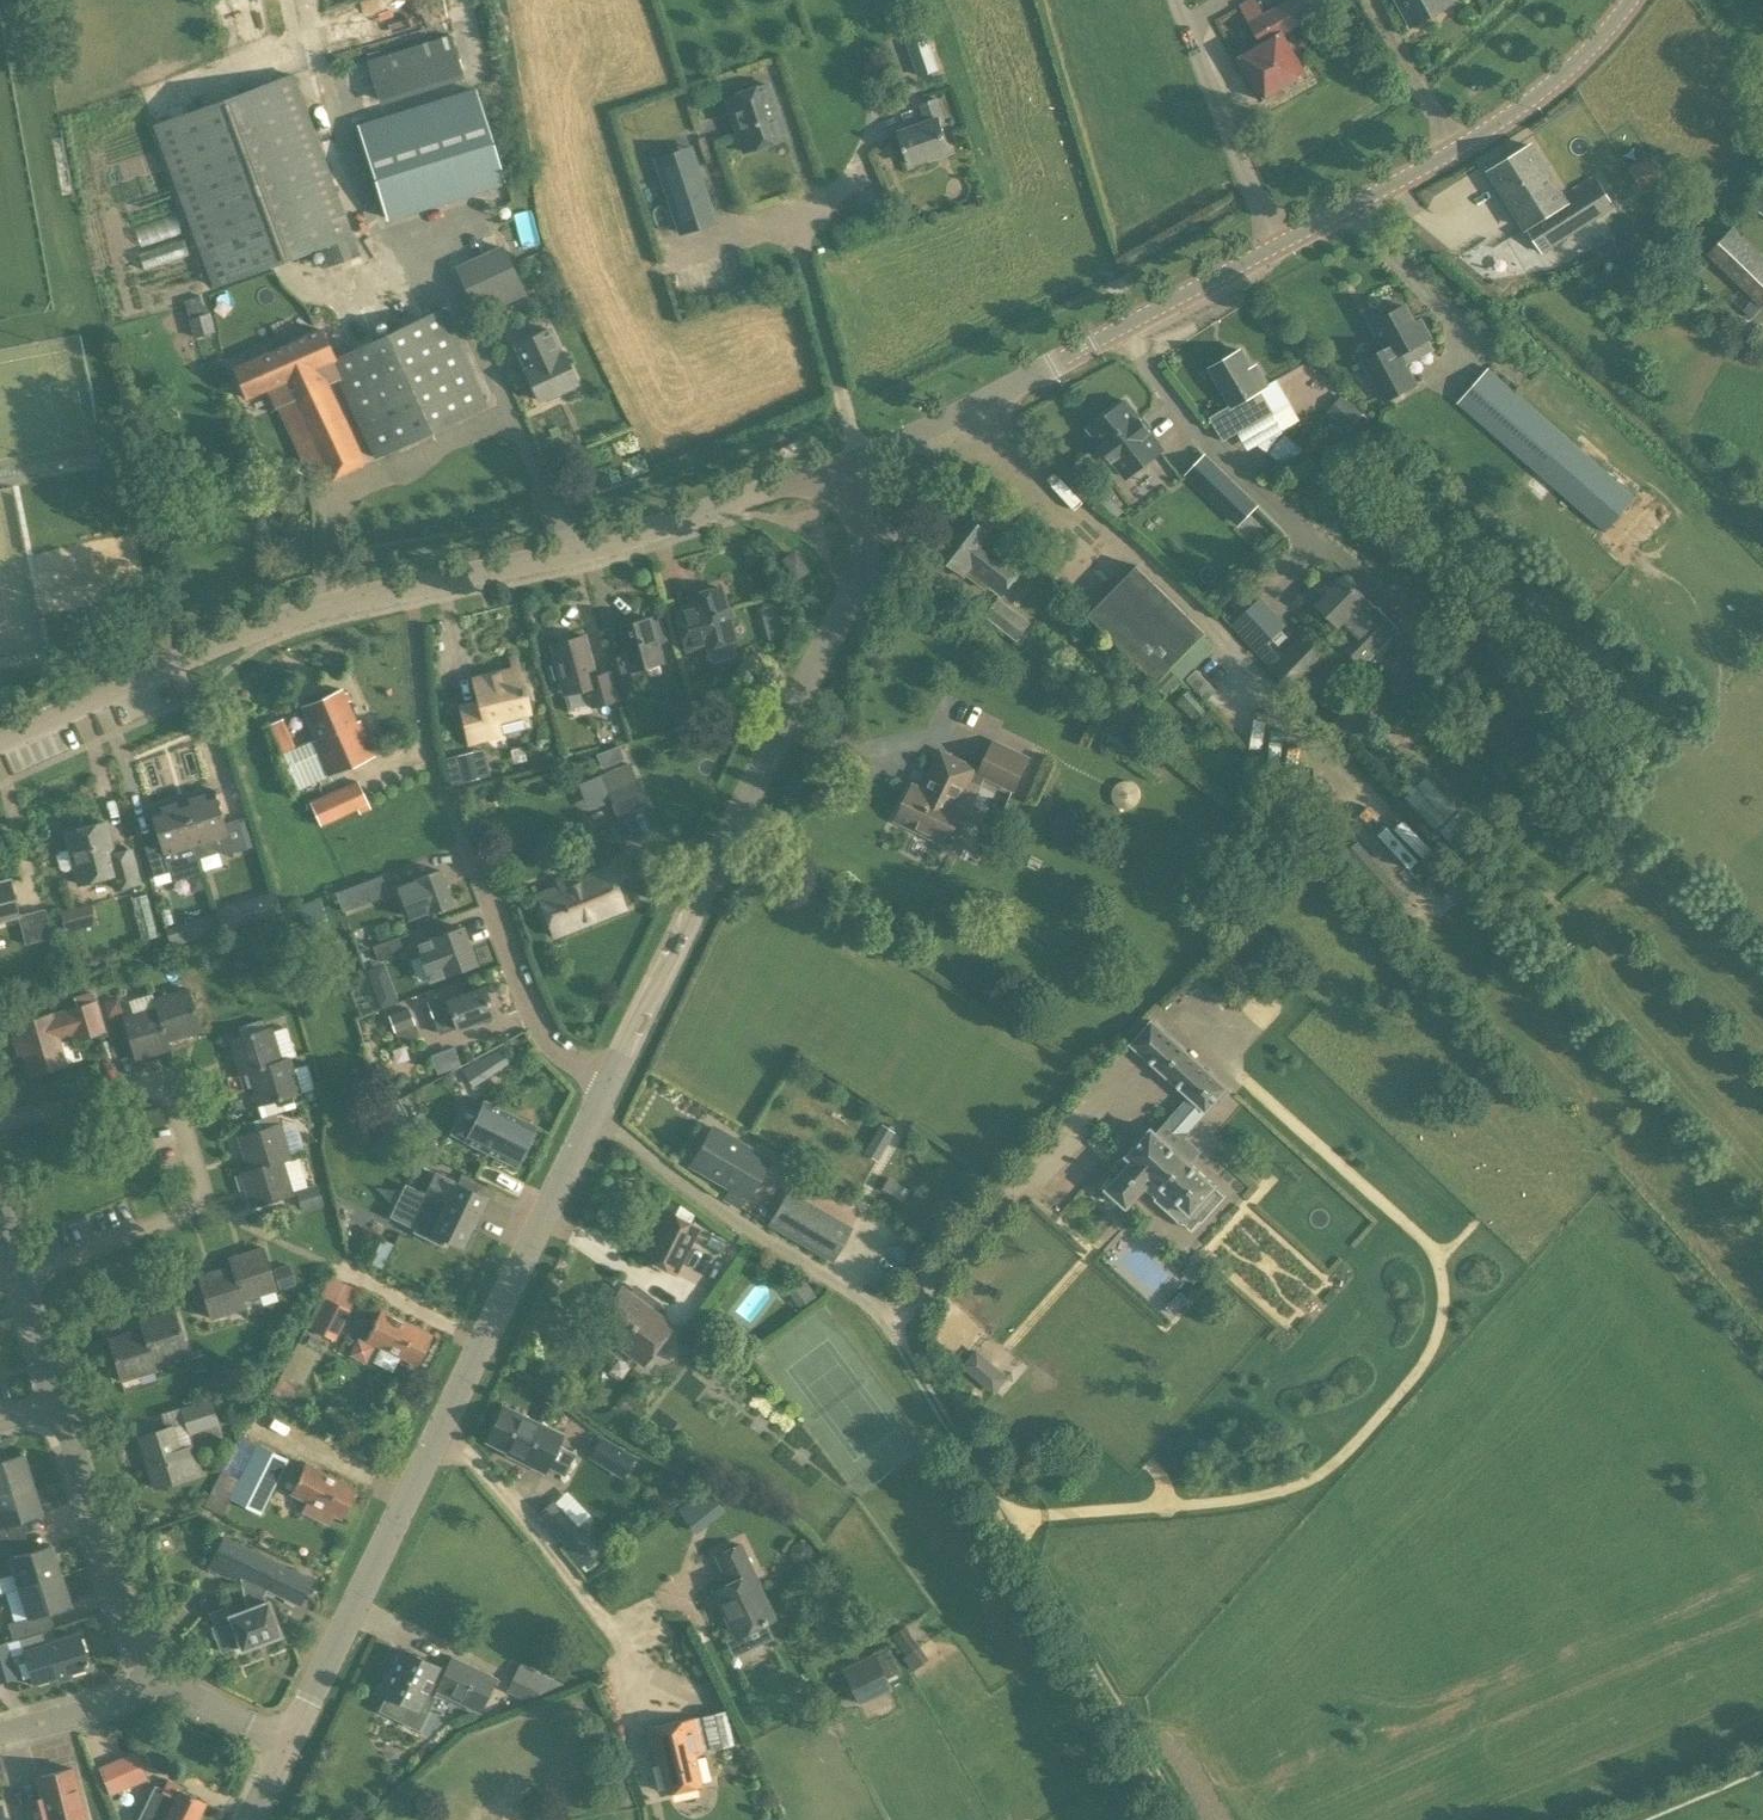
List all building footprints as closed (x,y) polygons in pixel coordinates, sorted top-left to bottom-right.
[(1310,0),(1287,0),(1264,13),(1256,0),(1246,0),(1239,4),(1262,44),(1238,58),(1262,98),(1306,73),(1283,32),(1317,12),(1310,0)] [(1455,3),(1453,0),(1397,0),(1412,27),(1455,3)] [(504,29),(501,15),(488,18),(491,32),(504,29)] [(906,40),(908,45),(918,77),(927,74),(938,70),(926,33),(906,40)] [(379,104),(464,78),(450,34),(365,60),(379,104)] [(328,264),(357,253),(290,74),(154,125),(213,285),(321,245),(328,264)] [(744,151),(785,138),(766,83),(726,97),(744,151)] [(376,222),(498,185),(470,94),(349,131),(376,222)] [(943,117),(936,98),(919,103),(926,123),(900,132),(911,163),(950,150),(939,119),(943,117)] [(1614,206),(1599,181),(1567,201),(1532,144),(1490,171),(1541,252),(1614,206)] [(1641,189),(1664,173),(1649,151),(1626,167),(1641,189)] [(699,180),(665,191),(686,247),(720,236),(699,180)] [(1749,202),(1762,212),(1762,182),(1749,202)] [(1733,226),(1706,253),(1762,307),(1762,306),(1762,255),(1733,226)] [(519,283),(502,246),(457,267),(474,304),(519,283)] [(208,312),(206,312),(202,295),(183,299),(188,317),(187,317),(192,337),(214,331),(208,312)] [(1752,317),(1761,308),(1752,299),(1743,309),(1752,317)] [(1382,400),(1411,385),(1395,354),(1426,338),(1416,319),(1410,323),(1401,306),(1396,308),(1394,304),(1389,303),(1380,308),(1379,312),(1381,316),(1369,322),(1383,348),(1360,359),(1382,400)] [(442,308),(335,357),(378,456),(487,405),(442,308)] [(544,397),(546,401),(559,395),(557,391),(577,381),(563,351),(560,352),(549,328),(516,343),(527,368),(524,369),(539,399),(544,397)] [(265,389),(332,359),(334,359),(320,329),(233,368),(246,398),(265,389)] [(1232,405),(1209,419),(1221,440),(1246,426),(1254,440),(1288,419),(1280,406),(1288,400),(1276,380),(1269,385),(1257,364),(1252,367),(1242,349),(1210,367),(1232,405)] [(341,378),(332,359),(265,389),(274,408),(277,407),(313,487),(365,462),(337,403),(339,402),(331,383),(341,378)] [(1637,496),(1489,366),(1457,402),(1605,532),(1637,496)] [(1327,411),(1349,430),(1363,413),(1342,395),(1327,411)] [(1126,396),(1086,427),(1126,479),(1166,448),(1126,396)] [(1303,451),(1279,432),(1263,452),(1287,471),(1303,451)] [(1256,505),(1205,455),(1188,472),(1239,522),(1256,505)] [(1240,522),(1257,540),(1273,525),(1256,507),(1240,522)] [(985,590),(988,586),(1001,596),(1026,565),(1001,545),(1003,542),(964,512),(934,550),(985,590)] [(784,559),(796,577),(805,570),(793,553),(784,559)] [(1157,682),(1205,632),(1137,565),(1089,615),(1157,682)] [(1369,658),(1399,629),(1345,575),(1317,603),(1348,634),(1334,648),(1357,671),(1359,669),(1370,680),(1381,670),(1369,658)] [(675,611),(686,650),(702,646),(703,648),(704,648),(708,660),(712,663),(732,658),(735,652),(732,640),(735,640),(721,588),(688,597),(691,607),(675,611)] [(1030,621),(998,596),(984,614),(1016,639),(1030,621)] [(1287,623),(1261,596),(1234,621),(1272,661),(1279,654),(1267,641),(1287,623)] [(775,603),(760,607),(764,623),(779,620),(775,603)] [(662,662),(650,617),(620,626),(627,648),(609,653),(618,688),(647,680),(644,667),(662,662)] [(1312,673),(1331,653),(1306,628),(1269,666),(1304,701),(1322,683),(1312,673)] [(589,708),(618,700),(609,669),(596,673),(586,635),(551,644),(564,694),(584,689),(589,708)] [(1420,654),(1409,643),(1399,653),(1410,664),(1420,654)] [(1220,709),(1228,700),(1196,668),(1187,677),(1220,709)] [(500,732),(530,725),(518,670),(476,679),(480,698),(457,704),(467,745),(501,736),(500,732)] [(1171,673),(1161,683),(1169,690),(1179,681),(1171,673)] [(329,776),(374,756),(358,721),(356,722),(341,689),(302,707),(317,739),(313,741),(329,776)] [(1207,712),(1187,691),(1178,700),(1198,721),(1207,712)] [(1331,727),(1352,748),(1377,723),(1356,702),(1331,727)] [(277,755),(294,747),(282,718),(265,725),(277,755)] [(1113,730),(1105,743),(1129,758),(1137,745),(1113,730)] [(971,781),(980,785),(984,777),(1014,792),(1016,788),(1030,795),(1043,767),(1029,760),(1030,756),(993,738),(979,766),(940,748),(920,788),(914,785),(897,819),(947,843),(963,808),(959,806),(971,781)] [(1174,758),(1179,752),(1164,740),(1159,747),(1174,758)] [(600,767),(624,759),(618,743),(594,751),(600,767)] [(481,749),(446,758),(452,783),(488,775),(481,749)] [(628,762),(600,774),(615,812),(644,800),(628,762)] [(1436,829),(1458,807),(1427,775),(1405,797),(1436,829)] [(308,801),(319,825),(356,808),(358,813),(370,808),(356,779),(308,801)] [(495,785),(484,789),(489,802),(500,798),(495,785)] [(224,850),(225,854),(245,848),(236,818),(223,822),(213,789),(182,798),(200,857),(224,850)] [(155,876),(172,871),(174,879),(204,870),(200,857),(182,798),(150,808),(160,841),(146,845),(155,876)] [(1065,850),(1084,812),(1070,805),(1066,813),(1059,810),(1049,830),(1056,833),(1051,843),(1065,850)] [(1461,810),(1441,830),(1457,846),(1477,826),(1461,810)] [(113,890),(141,883),(131,847),(112,852),(105,822),(65,832),(69,848),(58,851),(55,855),(59,868),(63,871),(75,868),(79,884),(109,876),(113,890)] [(452,903),(440,869),(415,878),(410,864),(383,874),(393,902),(420,892),(427,912),(452,903)] [(554,937),(625,908),(608,866),(537,895),(554,937)] [(18,916),(9,881),(0,883),(0,921),(18,916)] [(358,883),(335,891),(343,911),(365,902),(358,883)] [(282,910),(276,892),(216,911),(216,912),(222,931),(283,912),(282,910)] [(142,940),(158,936),(146,894),(131,898),(142,940)] [(299,907),(306,928),(326,921),(319,900),(299,907)] [(89,902),(58,910),(64,932),(95,924),(89,902)] [(51,937),(44,910),(17,917),(24,944),(51,937)] [(191,920),(165,928),(171,946),(171,947),(196,939),(191,920)] [(474,963),(461,927),(414,944),(420,960),(437,953),(445,974),(474,963)] [(410,949),(405,933),(371,945),(377,961),(410,949)] [(456,1028),(474,1022),(493,1015),(492,1012),(496,1010),(490,994),(486,995),(482,986),(464,993),(462,988),(426,1001),(438,1035),(442,1033),(443,1037),(457,1032),(456,1028)] [(374,993),(379,1008),(398,1001),(394,991),(387,988),(374,993)] [(153,1000),(156,1007),(167,1042),(167,1041),(201,1031),(188,989),(153,1000)] [(103,1003),(108,1018),(122,1014),(118,999),(103,1003)] [(58,1039),(100,1027),(93,1004),(10,1028),(18,1052),(19,1052),(26,1075),(65,1063),(58,1039)] [(167,1042),(156,1007),(122,1018),(136,1060),(170,1049),(167,1041),(167,1042)] [(398,1042),(418,1035),(407,1007),(387,1015),(398,1042)] [(261,1019),(237,1026),(240,1037),(229,1040),(239,1074),(247,1072),(247,1070),(281,1060),(271,1028),(264,1030),(261,1019)] [(1107,1189),(1127,1207),(1153,1178),(1192,1213),(1216,1186),(1173,1148),(1227,1088),(1152,1021),(1132,1044),(1190,1097),(1145,1147),(1140,1142),(1128,1156),(1133,1160),(1107,1189)] [(439,1069),(458,1062),(452,1046),(434,1053),(439,1069)] [(480,1081),(512,1060),(504,1049),(472,1069),(480,1081)] [(247,1070),(247,1072),(257,1105),(300,1092),(289,1057),(281,1060),(247,1070)] [(378,1113),(388,1131),(408,1120),(398,1101),(397,1101),(378,1113)] [(516,1165),(535,1126),(483,1102),(465,1140),(516,1165)] [(875,1157),(891,1130),(880,1123),(864,1150),(875,1157)] [(247,1170),(282,1160),(282,1162),(290,1160),(280,1126),(238,1138),(247,1170)] [(739,1208),(768,1159),(712,1127),(690,1164),(730,1187),(724,1199),(739,1208)] [(282,1160),(247,1170),(239,1172),(249,1207),(292,1195),(282,1162),(282,1160)] [(412,1232),(441,1246),(445,1238),(464,1247),(473,1228),(470,1227),(479,1209),(470,1205),(479,1185),(461,1177),(458,1184),(435,1174),(425,1196),(428,1198),(412,1232)] [(902,1201),(909,1190),(899,1185),(893,1196),(902,1201)] [(314,1188),(296,1194),(300,1211),(319,1205),(314,1188)] [(766,1224),(831,1262),(852,1227),(787,1189),(766,1224)] [(674,1273),(693,1231),(656,1214),(636,1255),(674,1273)] [(726,1242),(710,1234),(705,1245),(720,1253),(726,1242)] [(391,1246),(370,1235),(358,1259),(380,1270),(391,1246)] [(230,1266),(241,1299),(274,1288),(261,1247),(227,1258),(230,1266)] [(289,1265),(273,1270),(281,1292),(296,1286),(289,1265)] [(243,1308),(241,1299),(230,1266),(198,1276),(211,1318),(243,1308)] [(643,1363),(671,1325),(622,1288),(598,1320),(622,1339),(618,1344),(643,1363)] [(335,1339),(350,1309),(329,1297),(314,1327),(335,1339)] [(141,1328),(151,1363),(185,1353),(173,1310),(138,1321),(140,1328),(141,1328)] [(372,1361),(391,1371),(400,1355),(417,1364),(432,1335),(382,1310),(367,1339),(380,1345),(372,1361)] [(154,1370),(151,1363),(141,1328),(140,1328),(107,1338),(120,1380),(154,1370)] [(323,1342),(310,1336),(306,1345),(319,1351),(323,1342)] [(961,1366),(995,1395),(1009,1377),(976,1349),(961,1366)] [(271,1392),(299,1406),(306,1392),(278,1378),(271,1392)] [(201,1472),(192,1444),(190,1445),(187,1434),(227,1421),(219,1395),(179,1408),(184,1422),(172,1426),(171,1425),(139,1436),(155,1487),(201,1472)] [(545,1470),(547,1467),(564,1475),(575,1453),(557,1445),(562,1435),(503,1406),(486,1441),(545,1470)] [(261,1515),(288,1459),(238,1435),(203,1506),(221,1515),(229,1499),(261,1515)] [(613,1471),(625,1451),(601,1436),(589,1456),(613,1471)] [(31,1483),(22,1454),(0,1461),(0,1493),(31,1483)] [(300,1512),(327,1525),(333,1513),(342,1518),(357,1488),(307,1463),(292,1493),(306,1500),(300,1512)] [(17,1538),(12,1522),(40,1513),(31,1483),(0,1493),(0,1544),(17,1538)] [(676,1510),(688,1524),(710,1506),(699,1492),(676,1510)] [(564,1544),(581,1529),(553,1498),(537,1515),(564,1544)] [(241,1650),(281,1635),(268,1601),(265,1602),(263,1596),(267,1589),(299,1605),(311,1580),(224,1537),(208,1568),(228,1578),(229,1576),(241,1582),(246,1609),(228,1615),(230,1621),(212,1628),(221,1651),(239,1644),(241,1650)] [(22,1554),(17,1538),(0,1544),(0,1578),(14,1574),(18,1587),(59,1575),(50,1545),(22,1554)] [(740,1542),(712,1555),(726,1584),(713,1590),(735,1637),(742,1634),(747,1645),(753,1647),(768,1639),(770,1634),(765,1623),(774,1618),(757,1583),(758,1582),(740,1542)] [(795,1563),(803,1566),(810,1563),(814,1555),(810,1547),(802,1544),(794,1547),(791,1555),(795,1563)] [(40,1613),(69,1605),(59,1575),(18,1587),(27,1617),(8,1623),(13,1639),(45,1629),(40,1613)] [(919,1647),(904,1626),(890,1636),(905,1657),(919,1647)] [(77,1635),(49,1643),(45,1644),(41,1632),(20,1639),(33,1683),(87,1667),(77,1635)] [(6,1641),(0,1643),(0,1682),(17,1676),(6,1641)] [(880,1694),(904,1682),(886,1646),(840,1669),(849,1687),(872,1676),(880,1694)] [(927,1658),(919,1647),(905,1657),(903,1658),(911,1670),(927,1658)] [(451,1655),(444,1670),(402,1650),(382,1691),(417,1709),(425,1692),(432,1695),(434,1692),(479,1713),(497,1677),(451,1655)] [(529,1693),(552,1685),(551,1684),(524,1671),(516,1687),(528,1693),(529,1693)] [(694,1755),(702,1753),(702,1750),(709,1749),(709,1750),(733,1744),(725,1709),(685,1718),(694,1755)] [(701,1785),(694,1755),(685,1718),(648,1727),(657,1763),(659,1763),(667,1793),(701,1785)] [(136,1752),(99,1768),(110,1794),(148,1778),(136,1752)] [(72,1768),(36,1777),(44,1806),(28,1810),(30,1819),(80,1819),(85,1819),(72,1768)] [(180,1790),(182,1786),(167,1779),(162,1789),(154,1785),(137,1819),(195,1819),(204,1802),(180,1790)]
